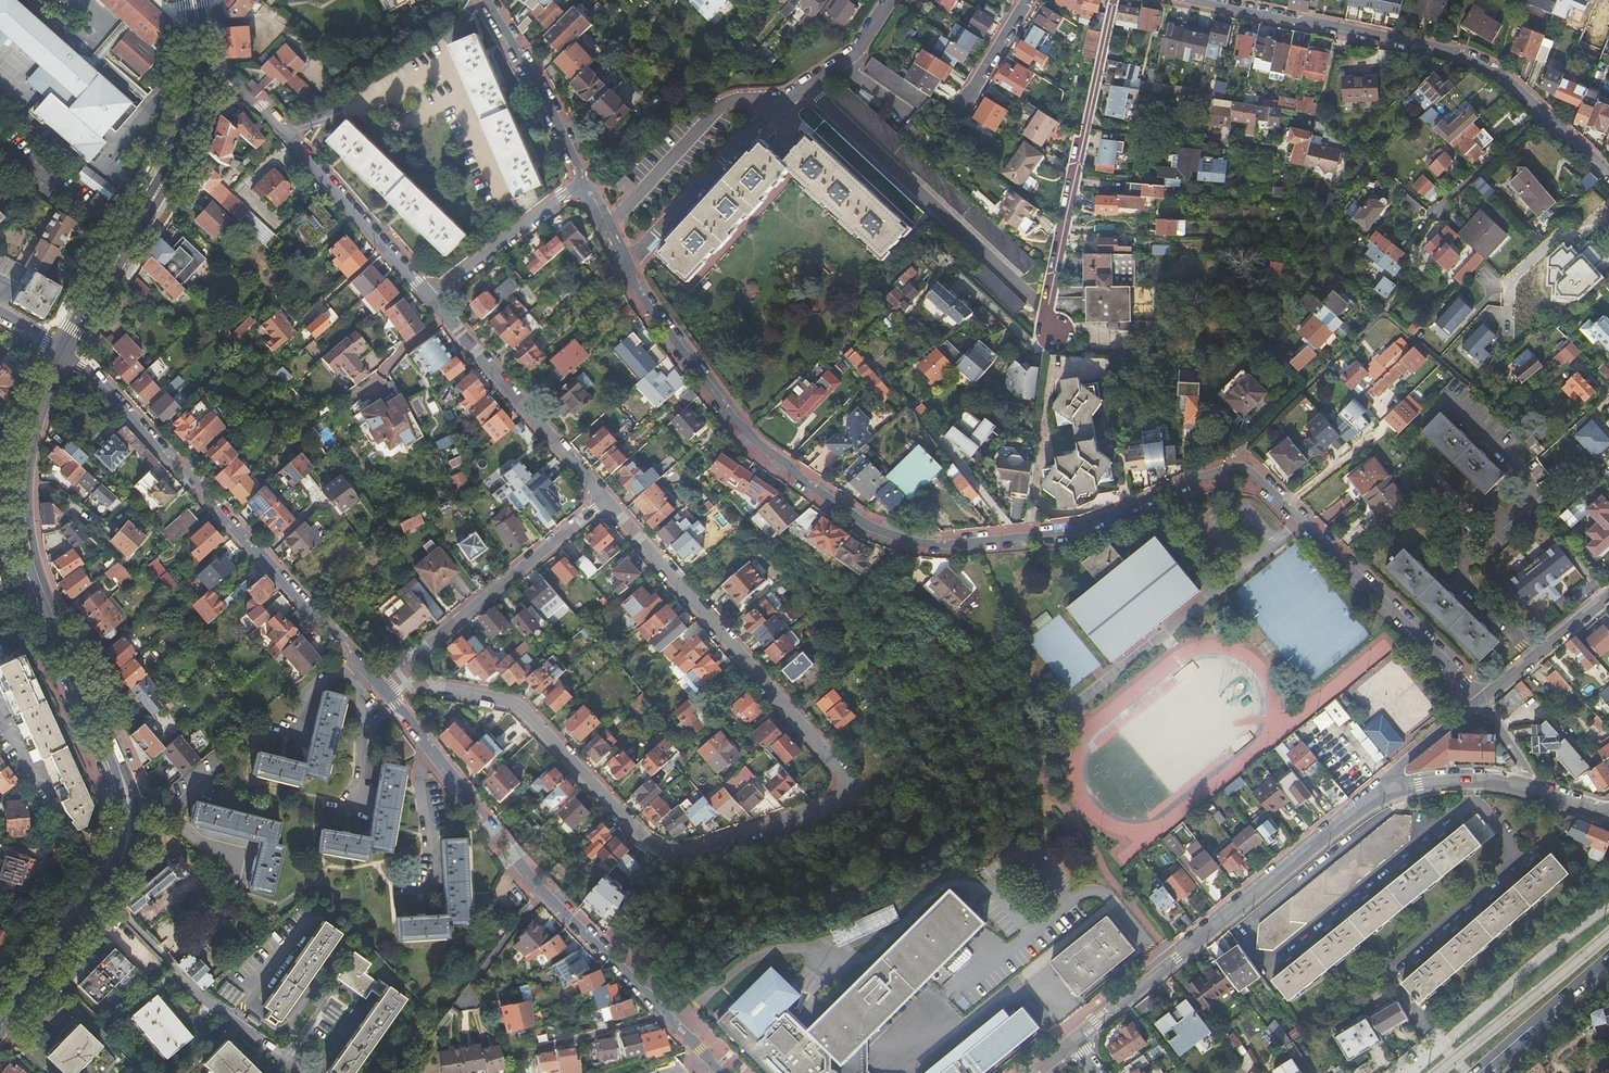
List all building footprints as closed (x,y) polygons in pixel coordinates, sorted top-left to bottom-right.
[(68,110),(49,94),(45,99),(33,112),(71,146),(70,147),(88,163),(105,143),(99,138),(109,127),(115,133),(137,108),(96,73),(92,77),(66,53),(69,49),(12,0),(0,0),(0,31),(1,32),(8,38),(15,44),(17,42),(80,96),(79,97),(68,110)] [(131,28),(111,51),(120,59),(118,61),(138,79),(160,54),(160,53),(162,34),(161,34),(171,23),(145,0),(99,0),(131,28)] [(222,4),(222,5),(228,14),(241,0),(226,0),(222,4)] [(228,14),(231,16),(244,15),(259,0),(241,0),(228,14)] [(390,12),(409,0),(383,0),(390,12)] [(536,3),(543,10),(552,1),(553,2),(554,0),(538,0),(536,3)] [(553,2),(537,19),(547,28),(564,12),(557,6),(563,0),(554,0),(553,2)] [(708,20),(727,1),(726,0),(692,0),(690,2),(708,20)] [(801,1),(799,4),(798,5),(810,14),(815,18),(816,15),(827,0),(802,0),(801,1)] [(824,10),(845,24),(849,19),(851,20),(854,16),(852,14),(857,7),(847,0),(831,0),(824,10)] [(958,0),(938,0),(948,6),(944,12),(950,15),(959,0),(958,0)] [(1081,16),(1082,10),(1084,0),(1057,0),(1056,7),(1063,8),(1063,11),(1066,12),(1067,10),(1074,11),(1074,14),(1081,16)] [(1082,10),(1084,10),(1082,18),(1092,20),(1085,56),(1096,58),(1105,14),(1098,12),(1101,0),(1084,0),(1082,10)] [(1315,14),(1318,0),(1290,0),(1288,8),(1315,14)] [(1376,0),(1349,0),(1348,7),(1358,9),(1359,7),(1365,9),(1374,10),(1376,0)] [(1399,16),(1402,5),(1403,0),(1376,0),(1374,10),(1374,12),(1384,15),(1384,13),(1390,14),(1399,16)] [(1410,12),(1442,19),(1446,0),(1413,0),(1410,12)] [(780,13),(786,18),(794,9),(795,8),(789,3),(780,13)] [(1476,5),(1466,19),(1460,25),(1469,34),(1472,30),(1491,42),(1501,25),(1483,14),(1485,11),(1476,5)] [(984,12),(996,20),(1000,14),(987,6),(984,12)] [(1053,35),(1063,19),(1043,6),(1038,14),(1040,15),(1035,24),(1053,35)] [(592,26),(573,7),(543,37),(562,54),(575,42),(575,43),(578,40),(592,26)] [(1119,7),(1116,20),(1137,24),(1140,11),(1119,7)] [(1142,9),(1138,30),(1159,33),(1161,17),(1158,17),(1159,13),(1142,9)] [(980,10),(970,27),(985,37),(996,20),(984,12),(980,10)] [(800,25),(805,30),(811,25),(818,18),(819,16),(816,15),(815,18),(810,14),(800,25)] [(1137,24),(1116,20),(1115,26),(1136,30),(1137,24)] [(1181,61),(1188,26),(1166,22),(1159,57),(1181,61)] [(1231,27),(1214,23),(1212,31),(1209,44),(1226,48),(1231,27)] [(961,34),(965,28),(958,24),(954,30),(961,34)] [(1022,41),(1038,51),(1048,36),(1031,25),(1022,41)] [(249,26),(225,28),(226,59),(251,58),(249,26)] [(843,26),(838,32),(845,37),(849,31),(843,26)] [(1212,31),(1188,26),(1181,61),(1205,67),(1209,44),(1212,31)] [(911,28),(905,37),(909,40),(915,31),(911,28)] [(955,44),(970,52),(970,53),(973,55),(983,39),(965,28),(961,34),(954,30),(950,37),(957,41),(955,44)] [(1512,51),(1536,60),(1544,38),(1524,30),(1520,41),(1517,40),(1512,51)] [(1306,34),(1294,31),(1291,44),(1303,46),(1306,34)] [(1,32),(0,33),(0,47),(8,38),(1,32)] [(1253,59),(1258,35),(1246,33),(1245,38),(1240,37),(1236,56),(1253,59)] [(543,185),(477,35),(450,47),(515,197),(510,199),(518,219),(540,203),(534,189),(543,185)] [(943,36),(932,54),(942,60),(951,66),(954,68),(960,59),(964,61),(970,53),(970,52),(955,44),(943,36)] [(1334,40),(1313,36),(1305,72),(1314,74),(1315,72),(1326,74),(1334,40)] [(1276,44),(1276,42),(1260,38),(1256,52),(1264,54),(1263,60),(1272,62),(1276,44)] [(1553,41),(1544,38),(1536,60),(1545,64),(1553,41)] [(596,59),(578,40),(575,43),(593,62),(596,59)] [(1041,63),(1046,56),(1038,51),(1022,41),(1013,55),(1029,65),(1034,59),(1041,63)] [(575,42),(562,54),(555,60),(556,62),(575,43),(575,42)] [(593,62),(575,43),(556,62),(574,81),(588,67),(593,62)] [(1291,47),(1276,44),(1272,62),(1270,71),(1285,74),(1291,47)] [(277,77),(308,108),(319,98),(300,80),(294,74),(304,63),(286,45),(270,61),(265,54),(255,63),(262,71),(263,71),(269,76),(251,93),(255,98),(277,77)] [(1302,77),(1308,51),(1299,49),(1298,54),(1292,53),(1288,74),(1302,77)] [(926,50),(917,64),(918,64),(934,74),(941,79),(942,79),(951,66),(942,60),(932,54),(926,50)] [(1094,65),(1096,58),(1085,56),(1084,63),(1094,65)] [(920,113),(932,98),(931,97),(930,97),(907,81),(874,57),(863,72),(920,113)] [(1114,87),(1123,88),(1129,66),(1108,61),(1108,64),(1119,67),(1116,77),(1108,75),(1106,84),(1114,86),(1114,87)] [(1446,62),(1435,61),(1424,72),(1430,77),(1420,88),(1427,96),(1436,106),(1455,88),(1448,81),(1445,84),(1435,73),(1446,62)] [(25,81),(45,99),(49,94),(68,110),(79,97),(40,64),(25,81)] [(917,64),(907,81),(930,97),(941,79),(934,74),(918,64),(917,64)] [(1007,66),(996,84),(1019,99),(1034,74),(1018,65),(1014,70),(1007,66)] [(954,68),(951,66),(942,79),(945,81),(954,68)] [(1129,89),(1152,92),(1153,85),(1156,71),(1151,70),(1148,84),(1135,82),(1138,68),(1129,66),(1123,88),(1129,89)] [(588,67),(574,81),(571,83),(576,87),(580,92),(580,93),(579,95),(584,100),(587,100),(587,99),(593,105),(609,89),(588,67)] [(1551,90),(1556,93),(1563,76),(1549,70),(1541,88),(1551,92),(1551,90)] [(1582,104),(1587,90),(1573,84),(1575,77),(1565,73),(1563,76),(1556,93),(1555,96),(1581,107),(1582,104)] [(1376,77),(1344,78),(1345,102),(1377,101),(1376,77)] [(942,81),(936,91),(950,100),(956,90),(942,81)] [(1227,84),(1218,82),(1214,98),(1223,100),(1227,84)] [(1174,95),(1175,88),(1153,85),(1152,92),(1174,95)] [(940,174),(900,136),(844,86),(833,97),(964,219),(975,206),(940,174)] [(1127,100),(1129,89),(1123,88),(1114,87),(1110,106),(1109,105),(1106,119),(1125,121),(1127,110),(1128,110),(1130,109),(1131,107),(1132,106),(1131,103),(1130,102),(1129,101),(1127,100)] [(1199,92),(1175,88),(1174,95),(1175,95),(1189,97),(1198,98),(1199,94),(1199,92)] [(1427,96),(1420,88),(1411,97),(1417,104),(1427,96)] [(609,90),(593,105),(600,113),(599,114),(613,127),(630,110),(609,89),(609,90)] [(609,90),(609,89),(593,105),(609,90)] [(1575,122),(1587,127),(1594,109),(1600,93),(1590,89),(1589,91),(1587,90),(1582,104),(1581,107),(1575,122)] [(1264,101),(1265,93),(1257,92),(1256,100),(1264,101)] [(1189,123),(1191,110),(1196,111),(1197,105),(1189,103),(1189,97),(1175,95),(1173,108),(1170,128),(1170,130),(1178,131),(1180,131),(1190,132),(1192,124),(1189,123)] [(1278,104),(1277,109),(1282,110),(1296,111),(1299,101),(1280,98),(1278,104)] [(995,132),(1007,112),(987,99),(975,119),(995,132)] [(1234,103),(1215,101),(1212,125),(1225,127),(1224,140),(1230,141),(1232,121),(1234,103)] [(1308,103),(1299,101),(1296,111),(1306,113),(1308,103)] [(1243,104),(1234,103),(1232,121),(1254,124),(1255,115),(1257,115),(1258,106),(1249,105),(1243,104)] [(1058,123),(1028,104),(1024,111),(1035,119),(1023,137),(1041,148),(1058,123)] [(1598,104),(1590,125),(1600,129),(1602,125),(1607,127),(1608,123),(1608,109),(1598,104)] [(1262,107),(1258,106),(1257,115),(1256,121),(1263,121),(1264,122),(1264,125),(1272,126),(1280,127),(1282,110),(1277,109),(1262,107)] [(1164,127),(1170,128),(1173,108),(1167,107),(1164,127)] [(1446,120),(1434,107),(1421,119),(1435,131),(1446,120)] [(1465,132),(1478,120),(1471,111),(1442,137),(1450,144),(1465,132)] [(232,118),(234,120),(241,114),(239,112),(237,112),(232,116),(232,118)] [(1530,117),(1524,112),(1515,121),(1520,126),(1530,117)] [(234,120),(228,125),(236,133),(255,150),(264,141),(257,133),(255,135),(250,129),(252,127),(241,114),(234,120)] [(228,125),(218,117),(216,124),(214,131),(212,139),(209,147),(207,154),(217,163),(234,170),(235,169),(240,164),(229,159),(227,155),(236,133),(228,125)] [(467,235),(350,121),(329,142),(446,256),(467,235)] [(784,164),(763,145),(662,253),(689,279),(780,181),(782,183),(785,180),(783,179),(790,171),(883,258),(924,215),(824,122),(784,164)] [(930,142),(914,127),(908,134),(923,149),(930,142)] [(1311,144),(1314,134),(1293,129),(1288,131),(1287,137),(1290,141),(1298,143),(1293,164),(1306,167),(1311,144)] [(1485,152),(1465,132),(1450,144),(1461,154),(1473,164),(1485,152)] [(1102,141),(1097,170),(1113,173),(1117,152),(1123,153),(1125,143),(1102,141)] [(1042,157),(1024,144),(1003,174),(1020,187),(1028,176),(1042,157)] [(1344,151),(1311,144),(1306,167),(1313,169),(1315,173),(1319,173),(1323,171),(1325,175),(1328,173),(1337,167),(1341,164),(1344,151)] [(1160,169),(1158,179),(1164,179),(1181,180),(1186,181),(1188,171),(1197,172),(1200,152),(1181,149),(1180,157),(1174,156),(1172,170),(1160,169)] [(1442,150),(1431,160),(1435,163),(1446,154),(1442,150)] [(1435,163),(1431,160),(1426,165),(1439,177),(1454,162),(1446,153),(1446,154),(1435,163)] [(1206,182),(1217,183),(1217,177),(1220,175),(1226,175),(1228,162),(1219,161),(1219,159),(1215,159),(1215,160),(1211,160),(1211,159),(1203,158),(1203,160),(1200,159),(1199,173),(1207,174),(1206,182)] [(1600,181),(1592,173),(1585,179),(1580,185),(1560,162),(1545,175),(1573,207),(1580,200),(1594,186),(1600,181)] [(219,180),(203,164),(195,182),(271,253),(281,242),(217,182),(219,180)] [(96,193),(106,201),(107,202),(116,190),(85,166),(76,177),(96,193)] [(1512,183),(1523,194),(1521,196),(1540,218),(1557,203),(1546,190),(1548,188),(1548,182),(1545,179),(1540,178),(1537,180),(1527,168),(1519,168),(1519,176),(1512,183)] [(291,191),(272,171),(255,187),(274,207),(291,191)] [(633,184),(625,176),(616,184),(624,192),(633,184)] [(1028,176),(1020,187),(1027,192),(1035,181),(1028,176)] [(1435,186),(1425,176),(1415,186),(1425,196),(1435,186)] [(1472,184),(1487,200),(1495,193),(1480,177),(1472,184)] [(1164,179),(1164,187),(1173,187),(1180,188),(1181,180),(1164,179)] [(312,198),(321,190),(316,184),(307,191),(312,198)] [(1127,184),(1126,196),(1145,198),(1172,200),(1173,187),(1164,187),(1127,184)] [(1275,188),(1274,195),(1283,196),(1284,188),(1275,188)] [(2,218),(27,195),(24,192),(0,214),(0,220),(2,218)] [(1029,220),(1038,210),(1014,192),(1007,200),(1009,202),(1008,203),(999,214),(1004,218),(1002,220),(1002,222),(1002,224),(1003,225),(1004,226),(1006,226),(1007,226),(1009,225),(1015,229),(1016,228),(1021,223),(1019,221),(1022,218),(1026,217),(1029,220)] [(99,210),(106,201),(96,193),(89,202),(99,210)] [(1413,212),(1420,204),(1408,195),(1402,202),(1413,212)] [(1126,196),(1119,196),(1118,199),(1098,197),(1097,214),(1117,216),(1118,208),(1144,210),(1145,198),(1126,196)] [(1367,206),(1355,221),(1368,231),(1387,208),(1385,207),(1387,205),(1388,203),(1387,201),(1387,200),(1385,199),(1384,199),(1382,200),(1376,196),(1371,197),(1365,204),(1367,206)] [(319,240),(337,225),(316,201),(307,209),(312,215),(299,226),(309,237),(305,241),(312,248),(320,241),(319,240)] [(229,220),(212,204),(195,221),(213,237),(229,220)] [(975,206),(964,219),(1024,275),(1035,263),(975,206)] [(1040,212),(1038,210),(1029,220),(1032,222),(1040,212)] [(79,225),(73,221),(55,211),(40,239),(58,250),(69,230),(74,233),(79,225)] [(1477,253),(1483,258),(1507,234),(1483,211),(1459,236),(1477,253)] [(1033,224),(1032,222),(1029,220),(1026,217),(1022,218),(1019,221),(1021,223),(1016,228),(1024,235),(1033,224)] [(1177,221),(1151,220),(1150,228),(1159,229),(1159,235),(1176,236),(1177,221)] [(567,247),(572,253),(581,263),(591,254),(581,241),(584,238),(571,223),(557,235),(559,237),(567,247)] [(1096,227),(1096,236),(1114,236),(1114,228),(1096,227)] [(1459,236),(1449,227),(1426,248),(1434,257),(1442,265),(1447,271),(1460,259),(1448,247),(1459,236)] [(1377,233),(1369,243),(1371,244),(1397,264),(1404,254),(1377,233)] [(1532,248),(1540,241),(1533,234),(1525,241),(1532,248)] [(339,264),(351,276),(366,262),(344,237),(328,251),(335,259),(332,261),(336,266),(339,264)] [(537,253),(547,264),(567,247),(559,237),(546,248),(544,247),(537,253)] [(166,273),(181,287),(206,260),(182,238),(170,251),(160,241),(159,241),(148,257),(166,274),(166,273)] [(41,278),(58,250),(40,239),(23,268),(41,278)] [(1100,240),(1099,255),(1132,255),(1132,247),(1122,247),(1122,241),(1100,240)] [(1397,264),(1371,244),(1368,248),(1371,250),(1367,256),(1375,262),(1372,266),(1387,277),(1386,278),(1385,277),(1384,278),(1385,278),(1375,290),(1375,289),(1374,290),(1387,300),(1397,287),(1391,282),(1395,277),(1402,268),(1397,264)] [(1551,260),(1550,267),(1550,276),(1549,286),(1554,286),(1553,295),(1557,295),(1557,300),(1575,301),(1601,278),(1594,270),(1604,261),(1600,255),(1595,250),(1590,246),(1578,257),(1572,250),(1568,254),(1564,248),(1551,260)] [(1153,247),(1153,256),(1164,256),(1164,247),(1153,247)] [(947,257),(941,250),(934,256),(939,263),(947,257)] [(1477,253),(1455,278),(1462,284),(1485,259),(1483,258),(1477,253)] [(41,278),(23,268),(0,254),(0,271),(25,286),(21,294),(19,293),(12,303),(41,320),(58,288),(41,278)] [(1084,255),(1083,288),(1086,288),(1136,288),(1140,288),(1140,256),(1132,255),(1099,255),(1084,255)] [(166,274),(148,257),(141,268),(160,286),(174,300),(184,290),(181,287),(166,273),(166,274)] [(385,264),(380,257),(351,283),(364,298),(383,282),(375,273),(385,264)] [(595,273),(601,281),(602,280),(612,271),(608,262),(596,272),(595,273)] [(1284,264),(1272,263),(1270,280),(1281,281),(1284,264)] [(336,266),(348,278),(351,276),(339,264),(336,266)] [(982,266),(971,277),(1015,318),(1026,306),(982,266)] [(917,273),(911,267),(893,286),(897,290),(888,299),(897,309),(895,310),(903,318),(914,306),(910,303),(919,294),(908,283),(917,273)] [(477,311),(484,319),(521,287),(512,276),(491,294),(488,292),(472,305),(477,311)] [(1236,281),(1235,278),(1224,278),(1223,287),(1242,287),(1243,282),(1236,281)] [(149,291),(137,279),(130,291),(142,299),(149,291)] [(383,282),(364,298),(363,299),(376,314),(381,309),(398,295),(385,280),(383,282)] [(938,283),(926,297),(946,316),(947,316),(958,302),(956,300),(948,293),(938,283)] [(1136,288),(1086,288),(1086,324),(1107,323),(1130,322),(1136,322),(1136,288)] [(948,293),(956,300),(958,298),(950,290),(948,293)] [(1335,291),(1315,314),(1316,316),(1333,332),(1334,333),(1344,322),(1343,321),(1357,305),(1342,292),(1339,295),(1335,291)] [(422,328),(398,295),(381,309),(404,341),(422,328)] [(137,305),(123,296),(118,303),(132,312),(137,305)] [(493,323),(503,335),(529,312),(518,301),(493,323)] [(960,325),(972,314),(973,314),(967,308),(961,303),(959,301),(958,302),(947,316),(959,326),(960,325)] [(636,315),(629,306),(622,312),(629,321),(636,315)] [(339,319),(330,309),(321,316),(306,329),(314,338),(329,325),(330,327),(339,319)] [(266,345),(273,353),(294,334),(283,322),(284,321),(276,312),(260,327),(272,340),(266,345)] [(503,335),(519,353),(532,342),(527,336),(540,325),(529,312),(503,335)] [(1315,314),(1313,312),(1298,328),(1302,332),(1316,316),(1315,314)] [(980,323),(972,314),(960,325),(967,333),(980,323)] [(1605,315),(1591,328),(1608,349),(1608,320),(1605,315)] [(1333,332),(1316,316),(1302,332),(1301,333),(1309,340),(1319,349),(1325,341),(1333,332)] [(1130,322),(1107,323),(1107,327),(1110,327),(1112,330),(1131,330),(1130,322)] [(1414,337),(1421,329),(1415,323),(1408,332),(1414,337)] [(234,336),(231,333),(227,329),(223,333),(230,339),(234,336)] [(1333,332),(1325,341),(1330,346),(1338,337),(1334,333),(1333,332)] [(103,339),(98,333),(92,343),(95,347),(103,339)] [(642,381),(669,358),(659,344),(647,353),(642,348),(642,347),(640,344),(643,341),(636,333),(618,348),(625,356),(620,360),(629,369),(630,368),(642,381)] [(119,356),(118,357),(112,363),(115,367),(113,368),(126,383),(142,369),(134,361),(141,355),(124,336),(112,348),(119,356)] [(447,355),(443,351),(436,342),(437,341),(434,336),(411,349),(414,355),(415,358),(416,358),(420,368),(434,361),(438,366),(449,357),(447,355)] [(356,385),(370,375),(363,366),(360,367),(351,355),(354,353),(357,350),(347,338),(322,358),(334,372),(342,366),(356,385)] [(1377,383),(1388,372),(1384,368),(1409,345),(1402,338),(1377,360),(1378,362),(1367,372),(1373,378),(1377,383)] [(576,340),(555,359),(569,375),(590,357),(576,340)] [(1319,349),(1309,340),(1295,354),(1298,356),(1308,347),(1314,354),(1319,349)] [(1571,343),(1569,341),(1564,345),(1563,343),(1556,348),(1560,353),(1561,352),(1570,344),(1571,343)] [(533,343),(518,356),(518,357),(517,357),(523,364),(524,363),(524,364),(525,363),(532,370),(546,358),(533,343)] [(1560,353),(1553,359),(1560,367),(1569,359),(1571,362),(1580,355),(1570,344),(1562,352),(1561,352),(1560,353)] [(958,363),(955,366),(976,385),(993,364),(982,354),(984,352),(976,345),(958,363)] [(934,346),(922,356),(926,360),(938,350),(934,346)] [(1314,354),(1308,347),(1298,356),(1291,362),(1299,371),(1315,356),(1314,354)] [(1426,361),(1414,348),(1401,360),(1388,372),(1377,383),(1369,391),(1374,397),(1377,394),(1380,390),(1382,393),(1409,368),(1413,373),(1426,361)] [(859,372),(885,403),(889,400),(886,395),(890,392),(874,374),(856,353),(855,354),(851,350),(845,356),(859,372)] [(947,375),(955,366),(958,363),(957,361),(952,365),(938,350),(926,360),(927,361),(926,362),(927,363),(920,369),(931,381),(932,382),(932,381),(936,385),(947,375)] [(982,354),(993,364),(995,362),(984,352),(982,354)] [(363,366),(354,353),(351,355),(360,367),(363,366)] [(1516,365),(1521,370),(1535,358),(1530,353),(1516,365)] [(415,358),(414,355),(411,357),(417,370),(420,368),(416,358),(415,358)] [(1198,425),(1202,355),(1197,355),(1195,385),(1182,384),(1181,397),(1189,397),(1187,413),(1186,423),(1198,425)] [(458,363),(454,358),(440,368),(450,381),(464,370),(463,369),(464,368),(464,365),(461,362),(460,362),(458,363)] [(1511,378),(1511,379),(1535,359),(1535,358),(1521,370),(1511,378)] [(1535,359),(1511,379),(1518,388),(1542,367),(1535,359)] [(918,367),(920,369),(927,363),(926,362),(927,361),(926,360),(918,367)] [(1369,374),(1358,361),(1340,379),(1349,389),(1357,381),(1360,383),(1369,374)] [(1028,373),(1022,368),(1015,362),(1006,372),(1015,381),(1013,395),(1023,396),(1022,399),(1033,401),(1038,369),(1032,368),(1031,374),(1028,373)] [(1025,364),(1022,368),(1028,373),(1031,369),(1025,364)] [(1598,370),(1608,382),(1608,370),(1604,365),(1598,370)] [(4,401),(17,386),(6,375),(9,372),(3,366),(0,369),(0,398),(4,401)] [(284,366),(277,372),(285,383),(292,377),(284,366)] [(805,385),(802,382),(791,393),(794,397),(786,405),(792,411),(788,415),(797,424),(806,414),(809,417),(836,389),(818,372),(805,385)] [(463,373),(454,381),(458,385),(467,378),(463,373)] [(583,373),(575,380),(586,392),(594,385),(583,373)] [(1595,392),(1578,374),(1562,389),(1572,400),(1578,394),(1585,402),(1595,392)] [(157,390),(143,375),(130,387),(144,402),(157,390)] [(456,406),(462,413),(468,408),(471,405),(485,394),(486,392),(471,375),(467,378),(458,385),(456,387),(465,399),(456,406)] [(1268,393),(1252,376),(1228,398),(1245,416),(1268,393)] [(182,382),(176,377),(166,386),(171,392),(182,382)] [(586,392),(575,380),(559,394),(577,414),(593,400),(586,392)] [(1117,399),(1114,381),(1100,384),(1099,380),(1080,383),(1079,380),(1078,380),(1079,382),(1062,384),(1064,394),(1052,409),(1055,411),(1058,427),(1071,425),(1075,428),(1080,455),(1069,457),(1069,459),(1058,461),(1059,470),(1046,472),(1047,481),(1043,487),(1058,498),(1059,504),(1076,502),(1077,505),(1078,506),(1077,500),(1080,499),(1079,497),(1088,495),(1087,492),(1091,486),(1099,492),(1098,488),(1101,484),(1114,482),(1112,466),(1113,464),(1098,452),(1091,410),(1099,408),(1099,407),(1103,401),(1117,399)] [(1350,389),(1351,391),(1360,383),(1357,381),(1349,389),(1350,389)] [(688,408),(700,398),(689,382),(676,393),(688,408)] [(303,408),(307,404),(298,396),(288,387),(284,383),(280,387),(303,408)] [(1351,391),(1357,397),(1365,389),(1360,383),(1351,391)] [(404,448),(423,436),(400,394),(394,397),(383,404),(381,401),(380,398),(372,404),(367,406),(364,401),(353,408),(356,413),(359,412),(371,430),(368,431),(377,444),(382,441),(388,450),(401,442),(404,448)] [(383,404),(394,397),(392,394),(381,401),(383,404)] [(482,426),(482,425),(499,411),(485,394),(471,405),(468,408),(482,426)] [(164,424),(179,410),(164,395),(149,409),(164,424)] [(1178,413),(1187,413),(1189,397),(1181,397),(1179,396),(1178,413)] [(1373,407),(1364,396),(1359,400),(1368,410),(1373,407)] [(420,398),(411,403),(419,416),(427,411),(420,398)] [(432,414),(440,410),(434,400),(427,405),(432,414)] [(1341,416),(1331,426),(1332,427),(1339,435),(1346,443),(1357,433),(1358,434),(1376,420),(1368,410),(1367,411),(1356,400),(1340,416),(1341,416)] [(185,437),(210,414),(199,402),(186,414),(184,413),(172,424),(176,429),(173,432),(181,441),(185,437)] [(1417,416),(1402,402),(1386,418),(1400,433),(1417,416)] [(635,410),(641,417),(648,412),(643,404),(635,410)] [(678,417),(685,411),(680,405),(673,411),(678,417)] [(782,409),(788,415),(792,411),(786,405),(782,409)] [(922,405),(915,411),(921,419),(929,413),(922,405)] [(678,417),(673,422),(690,441),(705,428),(688,408),(685,411),(678,417)] [(482,425),(496,442),(513,428),(499,411),(482,425)] [(1320,413),(1321,415),(1326,420),(1328,418),(1322,411),(1320,413)] [(295,431),(299,427),(285,412),(280,416),(295,431)] [(855,446),(861,452),(875,438),(870,431),(870,418),(867,415),(862,415),(861,412),(859,412),(858,415),(854,415),(850,418),(850,430),(844,435),(837,435),(827,444),(830,447),(810,468),(824,478),(855,446)] [(953,452),(962,455),(970,461),(991,435),(965,413),(944,440),(954,448),(953,452)] [(1460,431),(1441,413),(1422,432),(1486,494),(1505,475),(1486,456),(1488,453),(1483,448),(1480,451),(1465,436),(1468,434),(1462,428),(1460,431)] [(227,432),(210,414),(185,437),(197,451),(199,449),(204,454),(227,432)] [(1346,443),(1339,435),(1332,427),(1331,426),(1326,420),(1321,415),(1307,427),(1314,435),(1305,443),(1317,457),(1332,444),(1339,451),(1346,444),(1346,443)] [(1592,422),(1586,415),(1576,424),(1582,431),(1592,422)] [(302,425),(309,420),(306,416),(299,421),(302,425)] [(140,456),(140,457),(152,469),(158,462),(125,426),(118,433),(140,456)] [(617,441),(605,427),(588,442),(600,456),(617,441)] [(436,441),(439,449),(451,445),(448,436),(436,441)] [(110,472),(128,454),(112,437),(104,446),(95,455),(110,472)] [(1164,449),(1164,445),(1160,446),(1159,442),(1156,439),(1144,441),(1144,443),(1147,469),(1156,468),(1156,465),(1160,465),(1166,464),(1164,449)] [(235,455),(221,440),(206,453),(213,461),(215,459),(222,467),(235,455)] [(1289,475),(1307,461),(1290,440),(1270,455),(1278,465),(1280,464),(1289,475)] [(1126,453),(1129,471),(1135,470),(1139,469),(1140,472),(1148,471),(1147,469),(1144,443),(1131,445),(1129,447),(1130,452),(1126,453)] [(111,512),(120,503),(76,464),(64,453),(56,446),(48,456),(63,469),(60,473),(73,484),(76,481),(111,512)] [(614,472),(633,456),(628,450),(623,454),(616,446),(602,458),(614,472)] [(888,480),(891,482),(905,496),(910,501),(943,469),(922,447),(888,480)] [(1175,448),(1164,449),(1166,464),(1166,468),(1183,466),(1182,463),(1176,462),(1175,448)] [(1546,450),(1537,458),(1552,477),(1563,471),(1546,450)] [(749,472),(741,467),(723,455),(712,470),(737,488),(736,489),(737,489),(749,472)] [(1027,501),(1032,464),(1024,463),(1021,457),(1013,456),(1008,460),(998,459),(996,469),(1001,473),(1000,479),(1010,481),(1012,479),(1015,484),(1013,485),(1011,498),(1027,501)] [(292,487),(311,470),(307,465),(303,464),(296,457),(279,472),(292,487)] [(1364,497),(1390,477),(1375,458),(1349,478),(1364,497)] [(248,474),(234,459),(228,465),(241,480),(244,477),(248,474)] [(634,485),(643,495),(657,482),(674,467),(668,461),(657,471),(652,467),(644,474),(633,463),(621,473),(625,478),(621,482),(628,490),(631,487),(634,485)] [(877,495),(891,482),(888,480),(870,461),(860,470),(855,464),(845,474),(872,501),(877,495)] [(498,502),(508,494),(512,492),(522,483),(530,477),(518,463),(500,477),(510,489),(507,492),(504,489),(494,497),(498,502)] [(1581,475),(1573,464),(1565,469),(1575,480),(1581,475)] [(241,480),(228,465),(214,477),(220,484),(222,483),(229,490),(241,480)] [(978,495),(954,465),(945,473),(969,503),(978,495)] [(158,482),(149,472),(137,484),(147,494),(147,495),(148,497),(150,498),(151,498),(152,497),(162,508),(175,496),(163,483),(161,480),(158,482)] [(746,494),(765,507),(765,506),(779,495),(780,494),(749,472),(737,489),(745,495),(746,494)] [(459,495),(470,490),(466,482),(462,473),(451,478),(459,495)] [(522,483),(549,517),(559,510),(549,496),(548,496),(543,490),(550,484),(542,474),(539,476),(536,473),(530,477),(522,483)] [(359,501),(341,476),(321,491),(327,500),(331,504),(332,506),(334,504),(339,511),(348,505),(349,507),(359,501)] [(244,477),(241,480),(229,490),(242,505),(245,502),(258,491),(244,477)] [(1410,503),(1390,477),(1364,497),(1362,498),(1381,523),(1410,503)] [(640,497),(632,504),(654,528),(674,510),(666,500),(670,497),(657,482),(643,495),(640,497)] [(905,496),(891,482),(877,495),(891,509),(905,496)] [(546,528),(553,522),(549,517),(522,483),(512,492),(508,494),(510,496),(513,493),(523,505),(529,501),(537,511),(535,513),(546,528)] [(640,497),(643,495),(634,485),(631,487),(640,497)] [(257,515),(259,517),(276,502),(262,487),(258,491),(245,502),(257,515)] [(705,505),(709,501),(702,493),(698,497),(705,505)] [(760,511),(782,535),(787,531),(798,521),(800,519),(779,495),(765,506),(765,507),(760,511)] [(448,500),(435,506),(438,514),(451,508),(448,500)] [(705,505),(710,511),(715,507),(709,501),(705,505)] [(258,517),(275,536),(293,521),(276,502),(259,517),(258,517)] [(40,504),(41,526),(56,524),(56,520),(58,519),(58,516),(62,514),(53,506),(50,507),(48,503),(40,504)] [(800,519),(798,521),(799,523),(794,531),(802,537),(808,529),(809,530),(820,514),(812,509),(800,519)] [(170,546),(199,523),(193,516),(188,511),(158,536),(159,537),(170,546)] [(509,550),(525,539),(511,517),(508,512),(504,512),(491,522),(496,529),(496,528),(509,550)] [(422,524),(417,515),(403,521),(399,523),(404,532),(422,524)] [(1596,539),(1587,547),(1597,558),(1608,546),(1608,515),(1599,523),(1601,526),(1595,532),(1596,534),(1594,536),(1596,539)] [(65,526),(71,522),(64,516),(61,522),(65,526)] [(659,534),(670,547),(672,545),(687,532),(693,526),(687,519),(678,527),(673,522),(659,534)] [(812,538),(837,556),(851,536),(826,519),(812,538)] [(214,532),(219,528),(211,520),(207,524),(214,532)] [(76,547),(89,538),(71,522),(65,526),(59,530),(66,538),(74,548),(76,547)] [(127,556),(142,538),(126,524),(110,541),(127,556)] [(197,547),(214,532),(207,524),(199,531),(190,539),(197,547)] [(302,558),(319,542),(303,524),(283,542),(294,554),(297,552),(302,558)] [(604,567),(620,552),(611,542),(614,540),(612,539),(612,536),(610,533),(607,533),(602,527),(587,539),(599,553),(595,556),(604,567)] [(193,573),(201,566),(197,561),(204,555),(213,547),(221,540),(214,532),(197,547),(190,552),(195,559),(187,566),(193,573)] [(485,549),(473,532),(457,544),(469,561),(485,549)] [(687,532),(672,545),(685,560),(693,553),(696,555),(703,549),(687,532)] [(851,536),(837,556),(862,574),(869,563),(867,561),(874,552),(851,536)] [(1190,567),(1185,572),(1155,536),(1124,561),(1109,542),(1083,563),(1097,581),(1066,606),(1110,661),(1199,589),(1188,576),(1194,572),(1190,567)] [(155,541),(165,550),(170,546),(159,537),(155,541)] [(438,549),(438,550),(430,540),(423,546),(430,556),(414,568),(433,591),(457,573),(438,549)] [(1513,579),(1505,585),(1523,607),(1536,596),(1545,589),(1552,584),(1560,577),(1574,566),(1556,544),(1549,550),(1539,559),(1523,571),(1513,579)] [(1537,556),(1539,559),(1549,550),(1548,548),(1537,556)] [(1391,559),(1393,561),(1386,569),(1480,660),(1499,641),(1486,627),(1488,626),(1483,620),(1481,622),(1455,597),(1457,596),(1451,590),(1449,592),(1423,566),(1425,565),(1420,559),(1418,561),(1405,549),(1395,559),(1393,557),(1391,559)] [(59,550),(46,557),(48,565),(51,564),(64,555),(59,550)] [(63,580),(78,569),(83,566),(72,550),(64,555),(51,564),(63,580)] [(575,566),(588,581),(598,572),(585,557),(575,566)] [(155,574),(159,579),(165,573),(157,563),(158,561),(156,558),(147,565),(151,570),(155,574)] [(209,591),(210,590),(234,570),(226,561),(224,559),(217,565),(214,561),(196,576),(209,591)] [(579,574),(566,559),(553,570),(567,585),(579,574)] [(613,586),(620,595),(628,589),(626,587),(640,575),(628,561),(625,564),(623,560),(617,565),(620,568),(614,573),(620,580),(613,586)] [(118,587),(119,589),(133,578),(116,563),(104,573),(110,581),(114,577),(121,585),(118,587)] [(749,564),(724,586),(740,605),(766,583),(749,564)] [(147,565),(140,571),(144,575),(146,574),(151,570),(147,565)] [(58,584),(71,600),(90,585),(78,569),(63,580),(58,584)] [(944,598),(943,600),(955,612),(971,594),(946,569),(938,577),(930,586),(944,598)] [(1511,577),(1513,579),(1523,571),(1522,569),(1511,577)] [(149,578),(155,574),(151,570),(146,574),(149,578)] [(159,579),(170,592),(177,586),(165,573),(159,579)] [(607,579),(613,586),(620,580),(614,573),(607,579)] [(930,586),(938,577),(936,575),(923,588),(940,604),(943,600),(944,598),(930,586)] [(276,590),(263,577),(251,587),(247,591),(253,598),(247,603),(245,616),(256,629),(263,623),(287,603),(286,602),(281,596),(263,611),(258,605),(276,590)] [(480,592),(487,586),(480,577),(476,577),(471,580),(480,592)] [(1545,589),(1536,596),(1538,599),(1547,592),(1550,595),(1556,590),(1554,587),(1563,580),(1560,577),(1552,584),(1545,589)] [(557,595),(544,580),(538,584),(527,594),(540,610),(557,595)] [(230,596),(234,601),(247,591),(251,587),(246,582),(230,596)] [(438,626),(446,619),(418,584),(401,598),(407,604),(398,611),(400,614),(390,622),(398,632),(397,633),(401,639),(430,617),(438,626)] [(651,598),(642,588),(623,606),(639,624),(663,604),(655,595),(651,598)] [(209,591),(192,605),(207,624),(225,609),(217,599),(210,590),(209,591)] [(1556,590),(1550,595),(1555,602),(1562,597),(1556,590)] [(78,608),(85,617),(86,617),(106,600),(98,591),(78,608)] [(745,627),(752,635),(752,634),(766,622),(773,616),(777,613),(763,597),(753,606),(755,609),(745,619),(749,624),(745,627)] [(106,600),(86,617),(102,636),(103,636),(106,640),(110,640),(115,635),(115,632),(112,628),(122,620),(106,600)] [(677,618),(668,607),(639,631),(649,642),(650,641),(677,618)] [(509,625),(495,609),(480,622),(489,633),(487,635),(491,640),(509,625)] [(540,626),(527,610),(514,621),(527,637),(540,626)] [(400,614),(398,611),(388,620),(390,622),(400,614)] [(1100,666),(1061,613),(1054,618),(1048,611),(1035,621),(1042,630),(1030,639),(1067,690),(1100,666)] [(272,659),(280,653),(298,636),(287,625),(277,614),(267,623),(271,628),(269,630),(271,633),(267,637),(275,646),(268,653),(272,659)] [(788,632),(789,631),(781,621),(779,623),(773,616),(766,622),(752,634),(759,642),(765,637),(766,639),(764,641),(765,643),(770,648),(783,636),(788,632)] [(650,641),(661,653),(663,652),(675,641),(688,630),(677,618),(650,641)] [(256,629),(246,638),(250,643),(258,636),(260,631),(260,630),(265,625),(263,623),(256,629)] [(1599,657),(1608,649),(1608,633),(1604,626),(1595,634),(1586,641),(1599,657)] [(791,632),(788,632),(783,636),(794,648),(799,644),(799,641),(791,632)] [(475,638),(485,650),(491,644),(481,633),(475,638)] [(675,641),(663,652),(672,663),(674,661),(678,666),(686,675),(686,674),(710,653),(708,651),(709,650),(696,636),(682,648),(675,641)] [(794,648),(783,636),(770,648),(766,651),(777,663),(794,648)] [(301,679),(320,663),(309,650),(299,637),(280,653),(301,679)] [(1598,662),(1576,637),(1571,641),(1566,645),(1588,670),(1598,662)] [(475,656),(476,657),(485,650),(475,638),(467,644),(463,639),(450,649),(455,656),(454,657),(455,659),(454,662),(457,665),(460,665),(461,667),(475,656)] [(119,667),(134,654),(122,639),(106,652),(107,655),(110,660),(113,660),(119,667)] [(498,670),(503,675),(516,664),(532,649),(527,644),(499,668),(486,652),(468,667),(474,674),(477,672),(485,681),(498,670)] [(795,684),(816,666),(808,656),(807,657),(803,653),(783,670),(795,684)] [(553,681),(554,683),(558,679),(561,676),(567,671),(554,656),(535,673),(528,679),(534,686),(534,687),(540,694),(553,681)] [(89,806),(73,771),(53,728),(27,671),(20,657),(0,667),(0,684),(1,685),(0,686),(0,691),(4,701),(7,700),(14,716),(12,717),(34,764),(41,761),(60,803),(63,808),(64,811),(65,813),(77,828),(82,825),(89,806)] [(686,674),(686,675),(681,678),(685,682),(687,683),(691,687),(691,689),(695,695),(696,694),(698,695),(701,692),(698,688),(704,683),(706,685),(721,672),(708,657),(687,675),(686,674)] [(132,660),(117,673),(123,681),(123,682),(127,687),(128,687),(129,688),(145,675),(132,660)] [(528,679),(535,673),(528,665),(522,670),(516,664),(503,675),(512,686),(517,681),(520,685),(528,679)] [(686,675),(678,666),(674,669),(673,674),(679,680),(681,678),(686,675)] [(1569,686),(1555,670),(1549,676),(1564,691),(1569,686)] [(146,676),(130,689),(153,716),(168,703),(146,676)] [(557,690),(561,687),(563,684),(558,679),(554,683),(552,685),(557,690)] [(1531,693),(1522,682),(1515,688),(1515,689),(1500,702),(1510,714),(1525,701),(1524,699),(1531,693)] [(552,685),(542,694),(546,700),(557,712),(571,698),(561,687),(557,690),(552,685)] [(855,717),(833,691),(818,704),(839,730),(855,717)] [(324,692),(305,766),(257,754),(251,776),(300,788),(303,776),(324,781),(340,719),(345,698),(324,692)] [(866,709),(880,697),(875,692),(861,704),(866,709)] [(651,704),(642,693),(631,704),(640,714),(651,704)] [(762,711),(748,694),(731,709),(745,725),(762,711)] [(1340,726),(1352,718),(1338,699),(1312,719),(1322,732),(1336,721),(1340,726)] [(710,721),(691,700),(676,713),(682,721),(676,726),(683,733),(689,728),(694,734),(710,721)] [(600,723),(584,706),(565,724),(581,741),(600,723)] [(1606,726),(1597,717),(1592,722),(1600,731),(1606,726)] [(1358,739),(1365,733),(1355,720),(1348,726),(1358,739)] [(162,752),(164,750),(143,724),(129,736),(150,761),(162,752)] [(452,749),(461,759),(462,757),(475,745),(454,724),(441,737),(449,745),(452,742),(455,746),(452,749)] [(769,728),(766,724),(754,734),(765,747),(781,733),(773,724),(773,725),(769,728)] [(1576,780),(1588,773),(1590,771),(1550,725),(1533,727),(1533,738),(1532,738),(1533,752),(1544,752),(1544,750),(1555,749),(1556,758),(1566,769),(1576,780)] [(1452,742),(1451,734),(1423,757),(1408,769),(1410,772),(1443,766),(1451,760),(1482,761),(1494,761),(1495,736),(1487,736),(1487,728),(1480,728),(1480,731),(1473,731),(1473,735),(1460,735),(1460,742),(1452,742)] [(599,735),(584,749),(585,750),(585,752),(589,755),(590,755),(597,763),(611,749),(610,747),(616,742),(604,729),(598,734),(599,735)] [(533,738),(527,731),(507,750),(513,757),(533,738)] [(1309,750),(1295,733),(1276,748),(1284,759),(1289,755),(1304,773),(1317,763),(1312,756),(1313,755),(1309,750)] [(667,738),(664,734),(655,742),(658,746),(667,738)] [(709,762),(730,745),(720,734),(700,751),(709,762)] [(475,745),(462,757),(478,774),(495,758),(487,749),(493,743),(486,735),(475,745)] [(800,751),(786,735),(773,747),(782,758),(781,758),(786,764),(800,751)] [(1378,763),(1385,757),(1367,735),(1364,737),(1366,740),(1362,743),(1378,763)] [(185,775),(201,762),(180,737),(164,750),(162,752),(171,762),(173,761),(185,775)] [(674,746),(667,738),(658,746),(648,754),(650,756),(643,763),(654,776),(662,768),(669,762),(663,756),(674,746)] [(1585,755),(1596,767),(1604,762),(1608,759),(1608,738),(1585,755)] [(739,755),(730,745),(709,762),(718,773),(739,755)] [(635,766),(622,751),(608,764),(614,770),(613,771),(614,772),(613,774),(613,775),(613,777),(613,778),(615,779),(616,779),(617,779),(619,779),(620,779),(635,766)] [(683,756),(679,752),(673,757),(671,760),(675,763),(683,756)] [(1516,765),(1508,754),(1500,759),(1507,771),(1516,765)] [(556,763),(550,757),(539,768),(544,774),(547,771),(556,763)] [(675,763),(671,760),(669,762),(662,768),(665,772),(675,763)] [(171,762),(183,777),(185,775),(173,761),(171,762)] [(1596,767),(1590,771),(1588,773),(1594,782),(1600,791),(1608,785),(1608,771),(1604,762),(1596,767)] [(383,764),(370,838),(321,830),(317,853),(366,861),(368,849),(390,853),(401,792),(405,768),(383,764)] [(783,770),(778,764),(766,774),(771,780),(765,785),(778,800),(796,784),(783,769),(783,770)] [(520,783),(504,765),(484,784),(492,792),(493,791),(499,798),(510,789),(512,791),(520,783)] [(745,766),(723,786),(724,788),(729,793),(737,786),(735,784),(743,777),(747,782),(754,777),(745,766)] [(6,767),(0,772),(0,791),(2,793),(17,781),(6,767)] [(549,795),(565,780),(555,770),(550,774),(547,771),(544,774),(529,788),(534,793),(538,793),(543,789),(549,795)] [(1293,771),(1277,784),(1290,800),(1296,808),(1312,795),(1293,771)] [(1273,778),(1254,794),(1271,815),(1290,800),(1277,784),(1273,778)] [(575,790),(565,780),(549,795),(543,800),(553,810),(575,790)] [(661,791),(651,780),(635,795),(645,806),(661,791)] [(1240,786),(1236,780),(1223,790),(1228,796),(1240,786)] [(764,798),(752,784),(736,798),(748,811),(764,798)] [(724,788),(708,802),(717,813),(720,816),(723,813),(727,818),(741,806),(729,793),(724,788)] [(1228,796),(1223,790),(1216,796),(1221,803),(1229,797),(1228,796)] [(680,806),(696,827),(702,822),(705,824),(717,813),(708,802),(703,796),(701,798),(695,793),(680,806)] [(671,811),(658,797),(643,811),(655,825),(664,817),(669,813),(671,811)] [(589,813),(574,798),(558,813),(566,822),(573,829),(589,813)] [(5,809),(6,820),(28,818),(26,801),(7,803),(7,809),(5,809)] [(281,824),(251,817),(196,804),(191,826),(262,843),(251,891),(272,897),(283,852),(284,848),(279,847),(275,846),(276,844),(281,824)] [(678,806),(671,811),(674,815),(671,817),(669,813),(664,817),(667,820),(663,823),(674,837),(685,829),(681,823),(688,819),(678,806)] [(752,819),(743,808),(737,813),(744,822),(752,819)] [(1217,810),(1211,814),(1220,825),(1225,820),(1217,810)] [(1279,830),(1266,814),(1253,825),(1268,845),(1269,844),(1271,847),(1277,842),(1275,839),(1276,839),(1272,834),(1279,830)] [(1272,952),(1409,841),(1411,817),(1403,816),(1395,815),(1258,927),(1256,950),(1272,952)] [(1289,1001),(1433,884),(1494,836),(1477,815),(1272,981),(1289,1001)] [(1579,820),(1580,819),(1568,816),(1562,824),(1568,834),(1579,820)] [(28,818),(6,820),(7,831),(9,831),(9,837),(29,835),(28,818)] [(1608,848),(1608,834),(1592,827),(1592,826),(1579,820),(1568,834),(1568,835),(1576,839),(1575,841),(1593,848),(1607,854),(1608,848)] [(567,834),(573,829),(566,822),(561,827),(567,834)] [(610,831),(602,823),(589,836),(594,842),(585,851),(593,859),(598,854),(604,848),(605,848),(602,845),(611,837),(608,833),(610,831)] [(1252,826),(1233,842),(1234,843),(1244,856),(1263,840),(1252,826)] [(1185,854),(1169,834),(1162,840),(1178,860),(1185,854)] [(629,851),(615,837),(605,848),(604,848),(598,854),(612,869),(618,863),(629,851)] [(53,838),(52,847),(53,847),(70,849),(70,840),(53,838)] [(442,840),(446,916),(397,918),(398,940),(447,938),(447,932),(450,931),(450,926),(469,925),(465,858),(464,839),(442,840)] [(1219,867),(1199,843),(1189,851),(1196,859),(1190,864),(1203,880),(1219,867)] [(1217,856),(1230,872),(1247,859),(1244,856),(1234,843),(1217,856)] [(70,849),(53,847),(52,858),(69,860),(70,849)] [(1607,854),(1593,848),(1590,856),(1591,860),(1600,863),(1604,861),(1607,854)] [(613,869),(629,851),(618,863),(612,869),(613,869)] [(6,858),(3,868),(24,875),(29,859),(10,852),(8,858),(6,858)] [(637,862),(627,853),(617,865),(629,875),(637,862)] [(1553,855),(1402,982),(1414,996),(1413,997),(1415,1000),(1416,999),(1419,1002),(1569,874),(1553,855)] [(167,867),(124,903),(132,914),(145,903),(147,906),(151,906),(154,904),(155,900),(153,897),(176,877),(182,878),(187,873),(188,867),(179,857),(173,856),(167,861),(167,867)] [(3,868),(0,877),(0,879),(2,879),(0,884),(0,885),(19,891),(24,875),(3,868)] [(1195,886),(1182,869),(1165,883),(1179,900),(1195,886)] [(27,894),(32,877),(24,875),(19,891),(27,894)] [(607,877),(586,900),(605,917),(616,905),(613,902),(623,891),(607,877)] [(1164,912),(1177,902),(1158,879),(1152,884),(1157,890),(1150,895),(1164,912)] [(864,1071),(864,1041),(883,1022),(884,1023),(986,922),(953,889),(809,1030),(788,1009),(801,996),(774,968),(719,1021),(770,1072),(865,1072),(864,1071)] [(12,903),(14,897),(2,893),(0,898),(0,900),(12,903)] [(1136,950),(1108,917),(1053,962),(1079,995),(1136,950)] [(540,929),(532,920),(521,931),(522,932),(517,937),(519,939),(513,945),(524,956),(537,947),(549,938),(540,929)] [(341,934),(323,921),(263,1006),(270,1011),(267,1014),(279,1022),(279,1021),(281,1022),(284,1017),(283,1016),(319,965),(320,966),(324,961),(322,960),(341,934)] [(9,939),(0,933),(0,953),(9,939)] [(564,947),(555,934),(549,938),(537,947),(541,952),(547,962),(558,955),(556,952),(559,950),(564,947)] [(1218,964),(1240,948),(1238,945),(1216,961),(1218,964)] [(537,947),(524,956),(525,962),(541,952),(537,947)] [(1238,990),(1260,975),(1240,948),(1229,956),(1218,964),(1222,968),(1234,985),(1238,990)] [(132,968),(113,950),(77,986),(96,1005),(132,968)] [(571,952),(551,965),(560,982),(586,969),(579,959),(577,960),(573,955),(571,952)] [(194,981),(203,990),(215,980),(229,968),(230,968),(225,963),(211,975),(207,971),(208,969),(200,960),(198,962),(189,953),(177,963),(194,981)] [(341,982),(366,1000),(372,991),(380,998),(365,1018),(364,1017),(360,1022),(362,1023),(333,1063),(331,1062),(328,1066),(329,1068),(327,1071),(329,1072),(353,1072),(407,999),(378,979),(376,982),(365,974),(371,965),(355,953),(340,973),(345,977),(341,982)] [(231,971),(229,969),(229,968),(215,980),(218,983),(227,976),(226,975),(231,971)] [(1234,985),(1222,968),(1215,973),(1213,970),(1209,973),(1206,975),(1208,979),(1201,983),(1199,980),(1189,988),(1204,1008),(1234,985)] [(575,980),(581,994),(588,991),(603,985),(597,971),(593,973),(590,974),(589,971),(583,974),(584,976),(575,980)] [(336,979),(341,982),(345,977),(340,973),(336,979)] [(1240,993),(1261,978),(1260,975),(1238,990),(1240,993)] [(223,981),(215,995),(236,1007),(244,993),(223,981)] [(592,994),(597,1009),(599,1009),(619,1002),(615,987),(614,985),(613,985),(611,982),(603,985),(588,991),(589,995),(592,994)] [(529,990),(530,997),(541,991),(538,985),(529,990)] [(541,991),(530,997),(530,1000),(531,1004),(545,997),(541,991)] [(191,1038),(155,995),(130,1017),(166,1060),(191,1038)] [(322,1015),(335,1022),(345,1003),(331,996),(322,1015)] [(1149,996),(1132,1010),(1146,1028),(1155,1021),(1151,1015),(1154,1013),(1151,1010),(1156,1006),(1152,1001),(1149,996)] [(619,1002),(599,1009),(603,1021),(611,1018),(611,1019),(633,1013),(631,1009),(628,999),(619,1002)] [(528,1045),(536,1044),(534,1031),(533,1021),(532,1013),(531,1004),(530,1000),(500,1007),(506,1032),(528,1027),(528,1031),(527,1031),(528,1045)] [(1368,1017),(1370,1020),(1397,1003),(1396,1001),(1368,1017)] [(1179,1037),(1170,1044),(1179,1055),(1210,1032),(1186,1002),(1177,1009),(1180,1014),(1174,1019),(1170,1014),(1156,1025),(1165,1037),(1174,1030),(1179,1037)] [(1397,1003),(1370,1020),(1379,1035),(1407,1018),(1397,1003)] [(1602,1010),(1596,1011),(1591,1015),(1595,1027),(1608,1024),(1608,1008),(1602,1010)] [(539,1011),(532,1013),(533,1021),(541,1018),(539,1011)] [(1365,1012),(1333,1032),(1335,1037),(1368,1017),(1365,1012)] [(1368,1017),(1335,1037),(1349,1060),(1382,1040),(1381,1038),(1379,1035),(1370,1020),(1368,1017)] [(70,1021),(68,1023),(51,1049),(53,1051),(47,1057),(64,1072),(75,1072),(101,1046),(83,1030),(86,1027),(79,1020),(77,1018),(76,1018),(74,1018),(71,1019),(70,1021)] [(1407,1018),(1379,1035),(1381,1038),(1395,1029),(1408,1021),(1407,1018)] [(1037,1019),(1002,1044),(1011,1057),(1046,1032),(1037,1019)] [(644,1054),(645,1055),(655,1053),(667,1050),(662,1030),(655,1023),(637,1028),(638,1033),(644,1054)] [(1119,1063),(1137,1051),(1146,1045),(1139,1034),(1132,1025),(1121,1032),(1124,1037),(1108,1048),(1114,1056),(1119,1063)] [(1124,1037),(1121,1032),(1105,1043),(1108,1048),(1124,1037)] [(626,1059),(644,1054),(638,1033),(620,1038),(626,1059)] [(1230,1037),(1223,1043),(1232,1055),(1239,1049),(1230,1037)] [(615,1059),(612,1040),(597,1042),(600,1061),(615,1059)] [(1382,1040),(1349,1060),(1352,1063),(1368,1053),(1384,1044),(1382,1040)] [(225,1041),(202,1064),(212,1072),(258,1072),(225,1041)] [(978,1060),(966,1043),(933,1066),(938,1072),(959,1072),(978,1060)] [(486,1068),(488,1072),(506,1068),(499,1045),(492,1047),(491,1046),(481,1049),(480,1045),(461,1048),(460,1045),(452,1047),(452,1051),(439,1053),(442,1072),(465,1072),(486,1068)] [(1154,1058),(1162,1052),(1158,1046),(1149,1052),(1154,1058)] [(1239,1061),(1246,1055),(1241,1048),(1233,1054),(1239,1061)] [(560,1072),(565,1072),(564,1063),(575,1061),(574,1049),(557,1051),(560,1072)] [(1139,1055),(1137,1051),(1119,1063),(1121,1066),(1139,1055)] [(1237,1066),(1246,1072),(1254,1064),(1247,1053),(1246,1055),(1237,1066)] [(537,1056),(539,1070),(557,1068),(555,1054),(537,1056)] [(1275,1072),(1301,1072),(1293,1060),(1274,1071),(1275,1072)] [(2,1072),(26,1072),(18,1066),(16,1069),(9,1064),(2,1072)]
